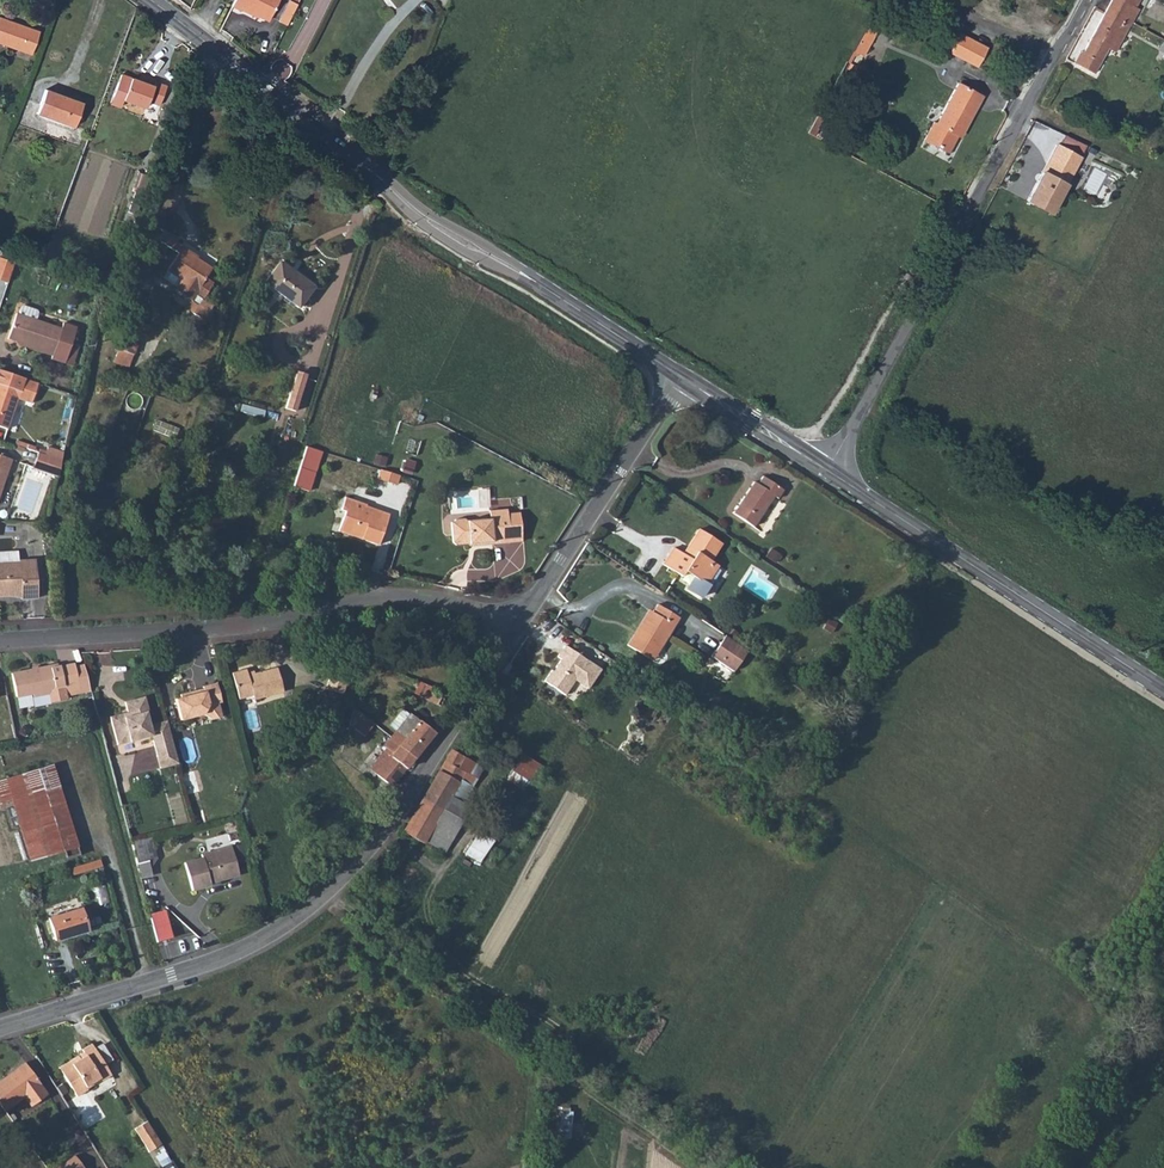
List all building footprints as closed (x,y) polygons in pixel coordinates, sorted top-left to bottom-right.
[(240,5),(241,3),(266,15),(274,0),(231,0),(240,5)] [(284,19),(294,0),(285,0),(277,15),(284,19)] [(1093,71),(1107,45),(1114,49),(1141,0),(1110,0),(1084,51),(1080,48),(1074,60),(1093,71)] [(1046,20),(1054,23),(1060,14),(1051,9),(1046,20)] [(30,53),(38,32),(0,18),(0,42),(30,53)] [(856,48),(866,54),(878,31),(868,26),(856,48)] [(960,29),(949,49),(976,64),(987,45),(960,29)] [(136,80),(119,74),(109,103),(119,107),(122,99),(144,107),(146,100),(158,104),(164,87),(141,78),(140,82),(136,80)] [(924,134),(948,147),(956,131),(959,132),(980,94),(957,81),(935,119),(933,118),(924,134)] [(35,113),(72,126),(81,102),(44,88),(35,113)] [(35,113),(34,117),(70,131),(72,126),(35,113)] [(1025,199),(1049,211),(1082,149),(1070,142),(1066,149),(1056,144),(1025,199)] [(129,207),(137,210),(144,192),(135,189),(129,207)] [(174,244),(176,242),(176,241),(163,231),(158,240),(177,253),(166,269),(180,279),(173,290),(178,293),(178,295),(183,298),(185,297),(189,301),(191,300),(197,304),(191,313),(201,320),(210,307),(201,300),(212,283),(204,277),(210,269),(195,259),(174,244)] [(174,244),(195,259),(196,257),(176,242),(174,244)] [(8,276),(15,256),(0,251),(0,273),(8,276)] [(263,282),(297,308),(313,287),(278,261),(263,282)] [(16,341),(25,344),(24,346),(52,355),(51,358),(64,363),(71,342),(76,327),(63,322),(61,328),(35,319),(36,313),(35,310),(22,305),(18,307),(16,313),(14,313),(6,338),(16,341)] [(115,349),(133,354),(140,334),(145,335),(148,326),(132,321),(128,329),(123,328),(115,349)] [(64,363),(72,365),(79,345),(71,342),(64,363)] [(6,428),(16,398),(30,402),(37,382),(0,370),(0,426),(6,428)] [(304,374),(294,371),(283,405),(293,408),(304,374)] [(243,404),(242,410),(265,414),(266,409),(243,404)] [(297,466),(311,470),(318,449),(303,444),(297,466)] [(45,454),(61,459),(62,451),(48,446),(45,454)] [(33,467),(57,475),(61,459),(45,454),(38,452),(33,467)] [(11,459),(0,455),(0,491),(11,459)] [(297,466),(291,484),(305,489),(311,470),(297,466)] [(398,475),(379,469),(376,478),(395,484),(398,475)] [(733,513),(753,526),(773,496),(776,498),(781,489),(763,477),(757,485),(753,482),(733,513)] [(339,530),(377,543),(387,515),(364,507),(365,504),(346,498),(342,509),(346,510),(339,530)] [(454,522),(451,522),(453,542),(456,545),(469,544),(492,542),(492,545),(524,542),(521,512),(509,514),(508,510),(491,511),(491,519),(467,521),(464,519),(456,519),(454,522)] [(662,564),(680,576),(683,571),(694,577),(686,587),(700,597),(707,586),(705,584),(717,565),(709,560),(720,543),(698,529),(681,553),(672,547),(662,564)] [(7,596),(20,595),(20,599),(36,598),(34,561),(18,561),(18,564),(0,565),(0,596),(7,596)] [(634,634),(627,645),(650,659),(677,617),(657,604),(652,613),(637,636),(634,634)] [(634,634),(637,636),(652,613),(648,610),(634,634)] [(530,636),(527,634),(522,642),(525,644),(530,636)] [(722,636),(708,658),(731,672),(745,651),(722,636)] [(549,667),(541,678),(562,692),(572,677),(585,686),(598,667),(563,643),(555,654),(559,657),(551,668),(549,667)] [(73,666),(72,663),(50,667),(50,666),(11,673),(16,697),(31,693),(32,697),(48,694),(51,707),(67,704),(66,701),(91,696),(82,664),(73,666)] [(344,695),(352,669),(337,664),(328,690),(344,695)] [(246,671),(245,670),(231,673),(238,699),(251,696),(251,698),(282,691),(276,668),(254,674),(247,675),(246,671)] [(414,693),(427,698),(430,692),(432,687),(430,686),(419,681),(414,693)] [(221,701),(216,682),(202,685),(203,687),(204,690),(192,693),(191,690),(180,693),(180,696),(174,698),(180,719),(203,713),(211,718),(221,715),(218,702),(221,701)] [(427,698),(427,700),(440,706),(443,698),(430,692),(427,698)] [(122,713),(109,716),(117,744),(151,735),(156,756),(174,751),(166,720),(149,725),(145,711),(148,710),(144,696),(124,701),(127,711),(128,715),(123,716),(122,713)] [(348,721),(366,735),(376,721),(358,708),(348,721)] [(384,746),(392,753),(390,755),(405,767),(434,733),(404,708),(390,724),(397,729),(395,731),(384,746)] [(401,831),(422,843),(424,841),(443,851),(459,824),(456,822),(449,818),(458,803),(449,798),(463,773),(456,769),(464,756),(451,749),(449,751),(401,831)] [(156,756),(159,767),(177,762),(174,751),(156,756)] [(385,751),(372,767),(378,772),(376,774),(391,785),(405,767),(390,755),(385,751)] [(506,779),(523,789),(538,765),(521,755),(506,779)] [(456,822),(466,805),(460,801),(470,784),(468,783),(478,765),(464,756),(456,769),(463,773),(449,798),(458,803),(449,818),(456,822)] [(56,784),(51,765),(0,780),(0,802),(5,800),(56,784)] [(180,774),(184,785),(195,782),(192,771),(180,774)] [(5,800),(6,805),(12,804),(14,813),(63,802),(58,784),(56,784),(5,800)] [(14,813),(29,859),(38,856),(62,849),(65,857),(79,852),(63,802),(14,813)] [(465,855),(478,863),(500,827),(487,819),(465,855)] [(141,838),(149,867),(155,857),(150,836),(141,838)] [(129,841),(139,878),(151,875),(149,867),(141,838),(129,841)] [(183,863),(190,890),(209,885),(209,882),(237,874),(230,847),(200,855),(201,858),(183,863)] [(108,901),(106,885),(98,886),(100,902),(108,901)] [(47,918),(54,940),(87,930),(80,907),(47,918)] [(151,911),(158,940),(174,937),(167,908),(151,911)] [(71,1059),(57,1067),(76,1097),(87,1089),(85,1086),(93,1082),(95,1085),(105,1079),(85,1047),(76,1053),(77,1055),(79,1059),(73,1063),(71,1059)] [(4,1111),(23,1097),(29,1106),(45,1095),(40,1087),(39,1084),(24,1063),(0,1080),(0,1106),(4,1111)] [(570,1135),(573,1108),(564,1107),(561,1135),(570,1135)] [(156,1145),(142,1122),(129,1130),(143,1153),(156,1145)] [(73,1156),(56,1167),(83,1167),(73,1156)]
